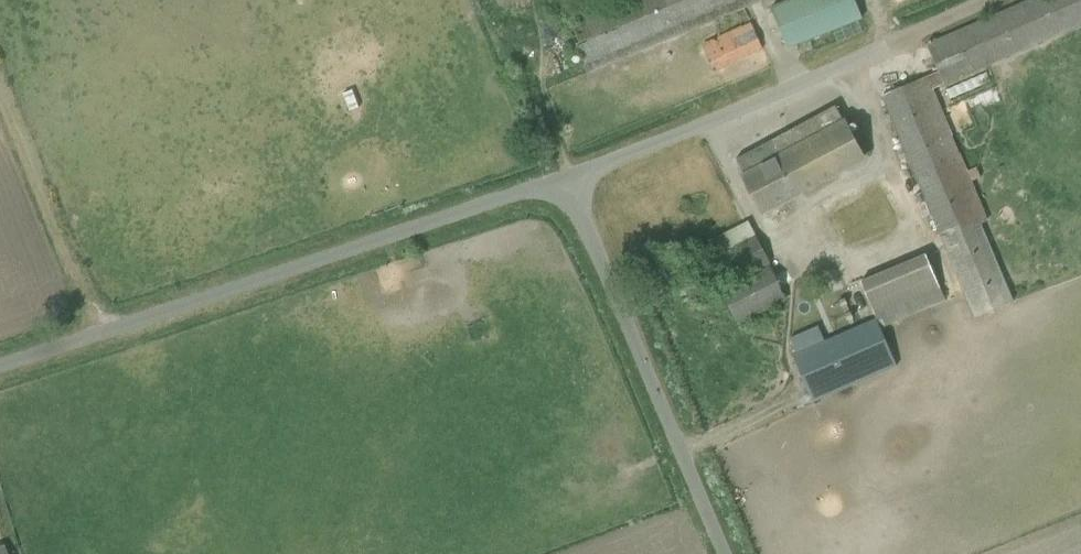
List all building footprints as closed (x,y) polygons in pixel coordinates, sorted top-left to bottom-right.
[(589,72),(761,0),(626,0),(569,24),(589,72)] [(788,47),(862,17),(855,0),(792,0),(772,8),(788,47)] [(978,316),(1013,301),(981,224),(988,221),(932,89),(944,83),(944,85),(1080,26),(1080,0),(1029,0),(937,40),(937,38),(929,41),(930,43),(928,44),(940,70),(884,94),(978,316)] [(702,44),(715,71),(762,49),(750,22),(702,44)] [(947,89),(952,101),(992,83),(987,71),(947,89)] [(744,175),(763,211),(864,157),(836,105),(737,158),(745,174),(744,175)] [(721,288),(738,322),(787,299),(770,264),(771,263),(762,243),(739,255),(749,275),(721,288)] [(926,252),(861,277),(880,326),(946,301),(926,252)] [(797,352),(792,354),(813,402),(818,400),(897,366),(881,328),(877,318),(825,340),(797,352)]
